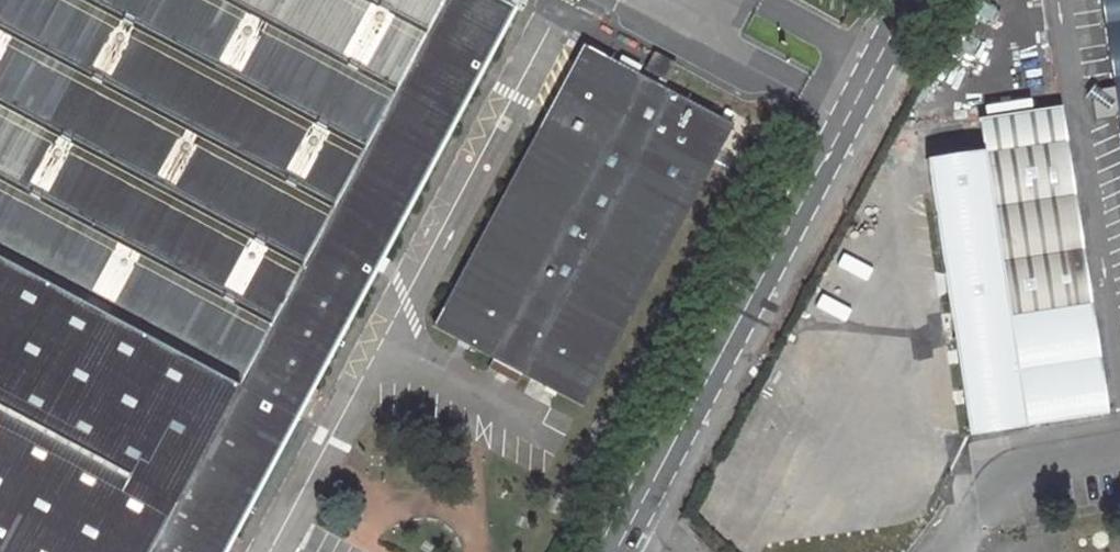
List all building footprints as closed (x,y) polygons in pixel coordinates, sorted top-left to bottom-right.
[(298,421),(308,426),(324,395),(314,390),(519,8),(512,5),(515,0),(0,0),(0,261),(298,421)] [(1119,113),(1119,0),(1103,0),(1116,84),(1099,87),(1098,89),(1090,84),(1085,93),(1092,98),(1090,102),(1093,120),(1115,116),(1119,108),(1119,113)] [(582,45),(432,330),(495,363),(489,374),(515,387),(521,377),(584,409),(734,125),(582,45)] [(930,160),(972,431),(1105,410),(1058,107),(980,119),(985,152),(930,160)] [(298,421),(0,261),(0,551),(228,551),(298,421)]
